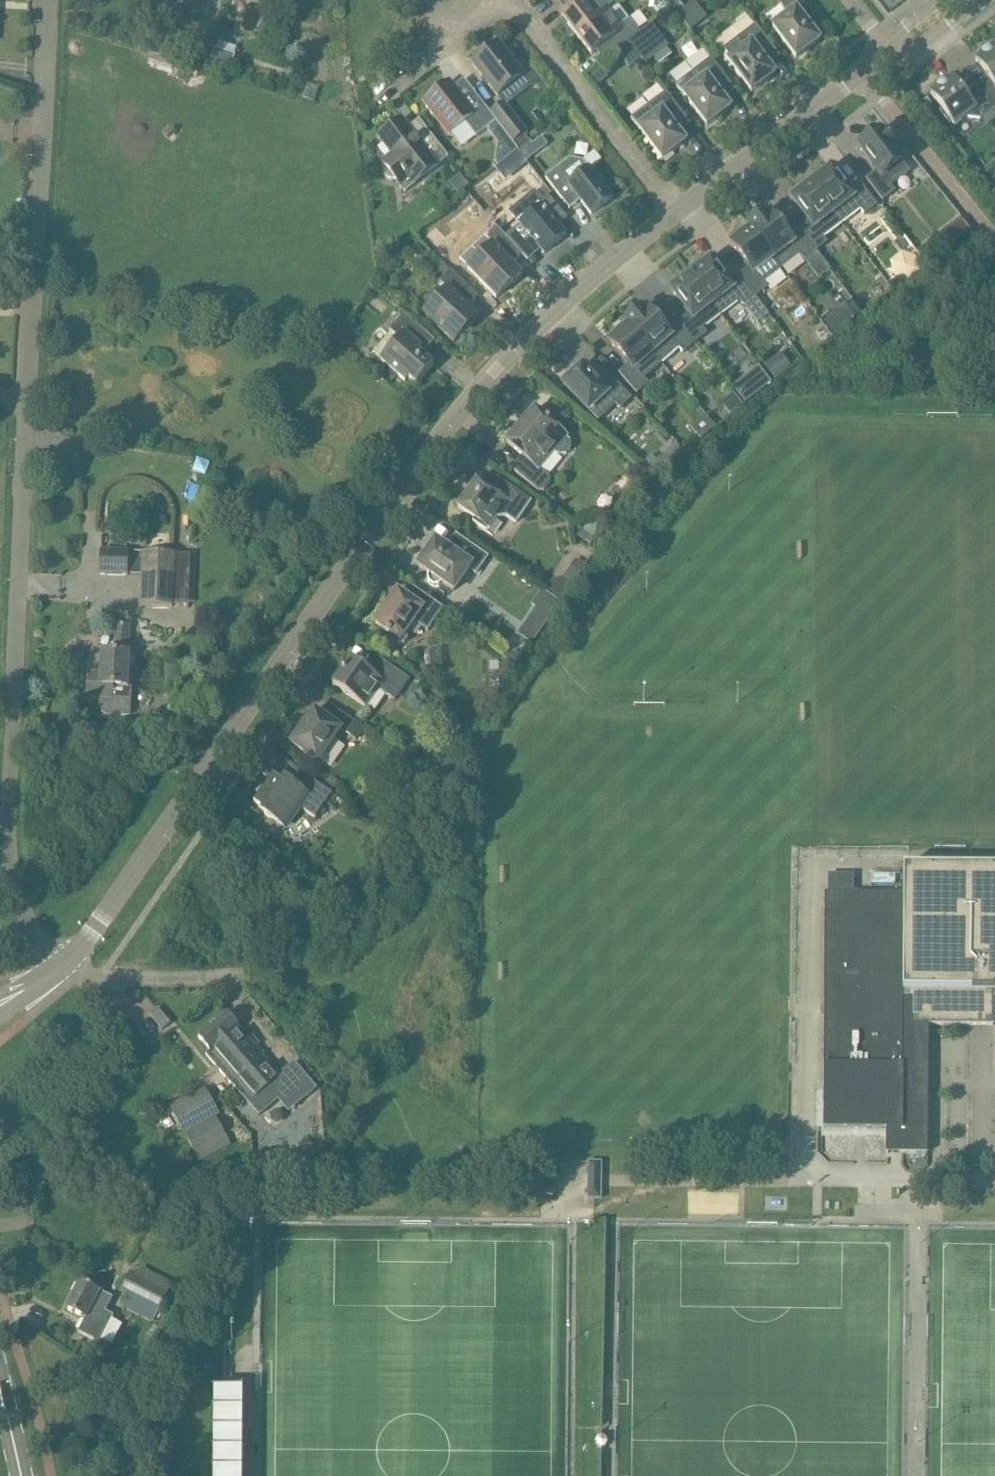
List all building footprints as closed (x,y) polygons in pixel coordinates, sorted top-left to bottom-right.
[(154,23),(163,26),(170,4),(177,6),(171,25),(192,30),(200,1),(201,0),(161,0),(154,23)] [(600,0),(565,0),(563,1),(571,11),(563,17),(577,36),(609,11),(600,0)] [(680,0),(672,0),(670,2),(678,12),(685,6),(680,0)] [(790,0),(789,0),(781,5),(789,15),(773,27),(797,59),(817,44),(809,34),(813,30),(790,0)] [(692,18),(701,11),(694,2),(677,15),(691,32),(698,26),(692,18)] [(620,26),(609,11),(577,36),(592,55),(600,49),(607,58),(641,32),(630,18),(620,26)] [(647,49),(662,38),(652,24),(629,42),(646,65),(654,59),(647,49)] [(780,56),(756,25),(737,39),(721,51),(728,61),(752,93),(772,78),(764,67),(780,56)] [(994,110),(994,109),(994,47),(994,48),(992,44),(978,54),(981,58),(976,61),(990,81),(979,89),(994,110)] [(499,46),(497,47),(494,46),(487,51),(487,55),(473,65),(498,97),(523,77),(499,46)] [(735,90),(712,58),(692,73),(677,84),(684,94),(708,126),(728,111),(720,101),(735,90)] [(994,110),(979,89),(968,97),(954,78),(949,81),(946,77),(933,87),(935,91),(931,94),(943,110),(941,112),(951,124),(952,123),(955,127),(966,118),(981,120),(994,110)] [(497,122),(491,114),(477,96),(465,104),(449,84),(425,102),(450,134),(465,122),(477,137),(497,122)] [(690,123),(667,92),(647,107),(632,118),(639,128),(663,160),(683,145),(675,135),(690,123)] [(491,114),(497,122),(520,151),(531,142),(526,136),(529,135),(505,104),(491,114)] [(417,138),(403,120),(379,138),(392,155),(383,163),(385,166),(384,168),(383,170),(384,175),(387,178),(391,180),(396,180),(397,181),(406,174),(411,179),(432,162),(436,167),(449,158),(427,130),(417,138)] [(877,135),(874,132),(860,142),(863,146),(860,148),(878,172),(867,181),(883,202),(895,193),(891,188),(910,173),(894,152),(896,151),(883,133),(881,135),(880,133),(877,135)] [(531,142),(520,151),(528,161),(549,145),(542,136),(532,144),(531,142)] [(499,167),(496,169),(505,181),(528,163),(519,151),(509,159),(499,167)] [(584,161),(570,159),(546,178),(566,205),(577,196),(592,215),(613,199),(601,184),(604,181),(593,167),(591,169),(584,161)] [(826,168),(809,181),(842,224),(861,210),(865,216),(877,206),(861,185),(850,193),(832,170),(829,172),(826,168)] [(811,223),(800,231),(816,252),(828,244),(824,239),(842,224),(809,181),(793,193),(795,197),(792,199),(811,223)] [(535,193),(510,213),(545,254),(566,236),(559,227),(555,223),(564,215),(549,197),(543,202),(535,193)] [(805,261),(816,252),(800,231),(789,239),(771,215),(768,217),(766,214),(749,226),(774,260),(773,260),(782,271),(801,256),(805,261)] [(961,218),(917,252),(928,265),(971,231),(961,218)] [(735,243),(732,245),(750,269),(740,277),(756,298),(767,289),(764,284),(782,271),(773,260),(774,260),(749,226),(732,239),(735,243)] [(497,228),(486,238),(484,237),(460,260),(497,299),(522,275),(513,264),(523,256),(497,228)] [(913,277),(912,254),(889,254),(890,278),(913,277)] [(744,307),(756,298),(740,277),(729,285),(711,261),(708,263),(705,260),(689,272),(722,316),(740,302),(744,307)] [(479,297),(452,271),(441,283),(448,290),(425,314),(455,343),(479,317),(469,307),(479,297)] [(722,316),(689,272),(672,285),(675,288),(672,290),(690,314),(678,323),(695,344),(707,335),(703,330),(722,316)] [(852,303),(823,325),(833,338),(861,316),(852,303)] [(642,309),(626,323),(662,364),(679,349),(684,354),(695,344),(678,323),(667,333),(647,310),(645,313),(642,309)] [(391,332),(373,354),(381,361),(405,382),(409,378),(417,386),(434,366),(420,353),(422,350),(418,346),(427,336),(432,340),(432,339),(405,314),(395,325),(390,331),(391,332)] [(662,364),(626,323),(610,337),(613,340),(610,343),(630,365),(620,374),(637,395),(649,385),(644,380),(662,364)] [(785,362),(770,374),(775,382),(791,369),(785,362)] [(580,370),(577,367),(564,379),(567,382),(564,385),(599,422),(616,405),(621,410),(632,400),(613,380),(603,389),(583,368),(580,370)] [(759,370),(733,390),(745,406),(771,386),(759,370)] [(567,437),(535,410),(507,443),(523,456),(512,469),(538,491),(545,491),(550,485),(549,479),(539,470),(555,452),(559,455),(567,455),(572,450),(571,442),(567,437)] [(689,428),(699,439),(714,426),(704,414),(689,428)] [(653,456),(643,465),(659,482),(668,473),(653,456)] [(478,482),(459,508),(476,519),(474,522),(487,531),(496,518),(507,516),(517,523),(524,513),(532,501),(507,484),(498,496),(478,482)] [(421,564),(419,566),(430,574),(428,578),(430,583),(433,586),(439,586),(443,583),(455,592),(470,570),(477,576),(490,558),(462,538),(453,551),(437,540),(430,551),(426,552),(421,560),(421,564)] [(129,552),(102,552),(101,575),(128,576),(129,552)] [(175,554),(145,553),(143,606),(173,607),(175,554)] [(554,581),(546,592),(562,603),(587,566),(577,558),(564,577),(554,581)] [(278,596),(267,585),(257,595),(269,606),(278,596)] [(444,609),(414,587),(407,597),(399,592),(376,624),(391,635),(392,640),(398,645),(405,644),(408,639),(407,633),(415,622),(428,632),(444,609)] [(543,590),(533,606),(551,618),(562,603),(546,592),(543,590)] [(131,627),(117,626),(116,653),(103,653),(102,674),(90,674),(89,698),(113,699),(114,687),(129,688),(131,654),(129,654),(131,627)] [(375,675),(352,659),(334,685),(366,708),(379,690),(396,701),(410,680),(384,662),(375,675)] [(294,742),(293,744),(319,763),(341,730),(357,741),(365,729),(341,712),(333,723),(315,711),(302,730),(298,732),(296,733),(294,736),(294,738),(294,742)] [(259,799),(255,804),(268,813),(266,816),(274,821),(279,828),(281,826),(286,829),(294,817),(301,808),(316,819),(324,807),(333,794),(306,776),(298,788),(289,783),(288,785),(275,776),(265,790),(257,794),(259,799)] [(905,867),(904,867),(904,877),(904,894),(825,893),(824,1129),(887,1130),(886,1154),(889,1154),(889,1149),(901,1149),(901,1154),(928,1154),(929,1026),(994,1026),(994,1000),(994,868),(905,867)] [(825,887),(850,887),(850,875),(825,875),(825,887)] [(890,875),(867,876),(868,886),(890,885),(890,875)] [(257,1048),(228,1014),(201,1038),(213,1052),(208,1056),(234,1085),(248,1073),(239,1063),(257,1048)] [(248,1073),(234,1085),(235,1086),(250,1103),(260,1115),(278,1100),(293,1087),(304,1100),(318,1088),(296,1063),(281,1076),(257,1048),(239,1063),(248,1073)] [(220,1115),(206,1089),(171,1108),(185,1134),(220,1115)] [(196,1152),(226,1136),(217,1119),(187,1135),(196,1152)] [(168,1284),(142,1270),(137,1279),(131,1276),(124,1289),(160,1308),(167,1295),(163,1293),(168,1284)] [(107,1312),(114,1299),(96,1289),(81,1281),(77,1289),(67,1309),(86,1319),(79,1333),(101,1344),(115,1316),(107,1312)] [(223,1359),(212,1359),(211,1379),(222,1379),(223,1359)] [(245,1389),(217,1389),(217,1475),(245,1475),(245,1389)] [(604,1437),(603,1437),(598,1439),(596,1443),(598,1448),(602,1450),(607,1448),(609,1443),(607,1439),(604,1437)]
